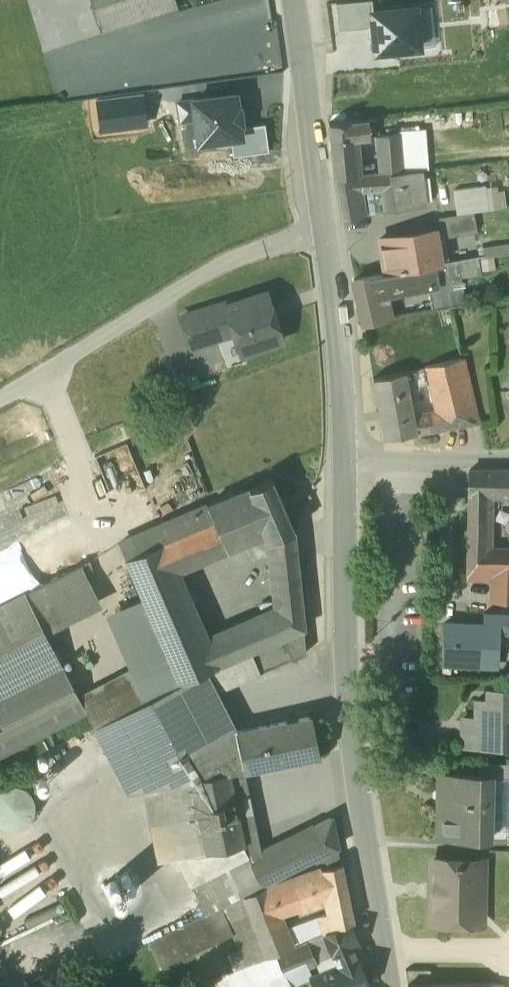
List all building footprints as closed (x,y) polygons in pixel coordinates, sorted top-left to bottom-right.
[(101,31),(177,6),(175,0),(91,0),(101,31)] [(372,0),(369,0),(336,3),(339,30),(373,26),(371,12),(373,11),(372,0)] [(431,6),(373,11),(371,12),(373,26),(375,51),(435,45),(431,6)] [(232,137),(240,136),(239,127),(239,122),(241,122),(238,102),(236,102),(235,89),(190,94),(190,98),(176,100),(178,123),(193,121),(196,142),(232,137)] [(373,120),(328,124),(333,177),(333,179),(366,175),(363,140),(374,139),(373,120)] [(232,137),(234,156),(269,152),(265,124),(239,127),(240,136),(232,137)] [(400,133),(376,135),(380,174),(384,173),(397,172),(404,171),(400,133)] [(404,171),(397,172),(399,187),(402,207),(429,204),(425,170),(404,171)] [(397,172),(384,173),(386,188),(399,187),(397,172)] [(366,175),(333,179),(341,215),(356,212),(355,200),(362,199),(360,190),(381,189),(386,188),(384,173),(380,174),(366,175)] [(483,185),(453,189),(456,213),(473,211),(486,209),(483,185)] [(386,188),(381,189),(385,211),(402,207),(399,187),(386,188)] [(456,213),(436,216),(439,231),(440,237),(477,231),(473,211),(456,213)] [(433,229),(379,238),(385,274),(439,262),(433,229)] [(508,250),(508,241),(482,242),(483,251),(508,250)] [(458,260),(431,265),(434,280),(438,300),(439,308),(471,303),(465,263),(458,264),(458,260)] [(431,265),(409,269),(411,285),(434,280),(431,265)] [(385,274),(354,280),(363,323),(393,315),(388,290),(411,285),(409,269),(385,274)] [(227,304),(225,305),(234,331),(241,353),(281,340),(265,292),(227,304)] [(438,300),(423,302),(424,310),(439,308),(438,300)] [(226,301),(181,316),(191,345),(234,331),(225,305),(227,304),(226,301)] [(463,356),(425,367),(429,382),(436,411),(441,413),(444,428),(479,421),(463,356)] [(429,382),(425,367),(406,371),(409,389),(421,387),(420,384),(429,382)] [(406,371),(373,378),(384,438),(418,432),(415,416),(409,389),(406,371)] [(436,411),(415,416),(418,432),(444,428),(441,413),(436,411)] [(469,470),(468,489),(483,489),(486,494),(508,495),(508,469),(469,470)] [(270,479),(207,506),(213,521),(224,548),(266,530),(271,541),(293,530),(270,479)] [(483,489),(468,489),(466,529),(466,547),(483,547),(486,494),(483,489)] [(207,506),(156,527),(162,543),(213,521),(207,506)] [(213,521),(162,543),(172,569),(172,570),(224,548),(213,521)] [(156,527),(119,543),(125,558),(162,543),(156,527)] [(277,608),(204,641),(215,668),(250,652),(282,638),(303,629),(304,629),(294,534),(293,530),(271,541),(277,608)] [(162,543),(125,558),(146,607),(167,654),(179,683),(206,671),(215,668),(204,641),(204,640),(172,570),(172,569),(162,543)] [(483,547),(466,547),(466,578),(491,579),(483,549),(483,547)] [(483,549),(491,579),(490,600),(508,601),(508,550),(483,549)] [(0,605),(0,695),(61,663),(38,619),(94,590),(81,564),(0,605)] [(146,607),(127,615),(147,659),(149,664),(167,654),(146,607)] [(483,612),(483,624),(483,631),(498,632),(508,632),(508,613),(483,612)] [(483,624),(443,623),(441,662),(467,663),(467,662),(481,663),(481,661),(497,662),(498,632),(483,631),(483,624)] [(303,629),(282,638),(291,659),(306,653),(303,629)] [(282,638),(250,652),(259,673),(291,659),(282,638)] [(250,652),(215,668),(206,671),(217,692),(259,673),(250,652)] [(147,659),(78,695),(86,710),(94,727),(179,683),(167,654),(149,664),(147,659)] [(0,695),(0,755),(86,710),(78,695),(61,663),(0,695)] [(206,671),(179,683),(94,727),(128,792),(142,790),(143,790),(191,778),(228,771),(243,767),(236,732),(237,732),(217,692),(206,671)] [(487,688),(487,698),(475,698),(475,716),(463,716),(462,743),(488,743),(489,737),(503,738),(503,739),(508,739),(508,688),(487,688)] [(237,732),(236,732),(243,767),(243,770),(318,754),(311,717),(237,732)] [(228,771),(191,778),(206,852),(244,844),(228,771)] [(492,774),(437,773),(436,836),(491,837),(492,774)] [(191,778),(143,790),(157,861),(177,858),(206,852),(191,778)] [(34,805),(32,797),(27,791),(21,786),(13,785),(5,786),(0,790),(0,822),(5,825),(13,826),(21,825),(28,820),(32,813),(34,805)] [(330,819),(251,859),(263,884),(336,847),(336,848),(338,848),(332,818),(330,818),(330,819)] [(206,852),(177,858),(204,914),(263,884),(251,859),(244,844),(206,852)] [(483,861),(431,859),(430,919),(482,920),(483,861)] [(340,863),(294,877),(301,907),(328,897),(330,896),(346,892),(340,863)] [(118,884),(108,884),(107,877),(91,878),(93,898),(119,896),(118,884)] [(294,877),(268,885),(279,916),(279,917),(301,907),(294,877)] [(268,885),(244,897),(263,955),(289,946),(279,917),(279,916),(268,885)] [(346,892),(330,896),(334,912),(318,917),(322,929),(324,934),(325,933),(331,931),(331,929),(349,923),(353,922),(346,892)] [(244,897),(225,905),(236,939),(244,963),(263,955),(244,897)] [(161,973),(236,939),(225,905),(146,945),(161,973)] [(349,923),(331,929),(331,931),(325,933),(333,955),(351,947),(358,944),(349,923)] [(333,955),(338,966),(322,973),(311,977),(315,986),(368,986),(351,947),(333,955)] [(283,972),(278,957),(210,983),(212,986),(290,986),(283,972)] [(283,972),(290,986),(315,986),(311,977),(322,973),(316,958),(283,972)] [(431,983),(429,971),(406,971),(406,970),(405,970),(407,983),(430,984),(431,983)]
